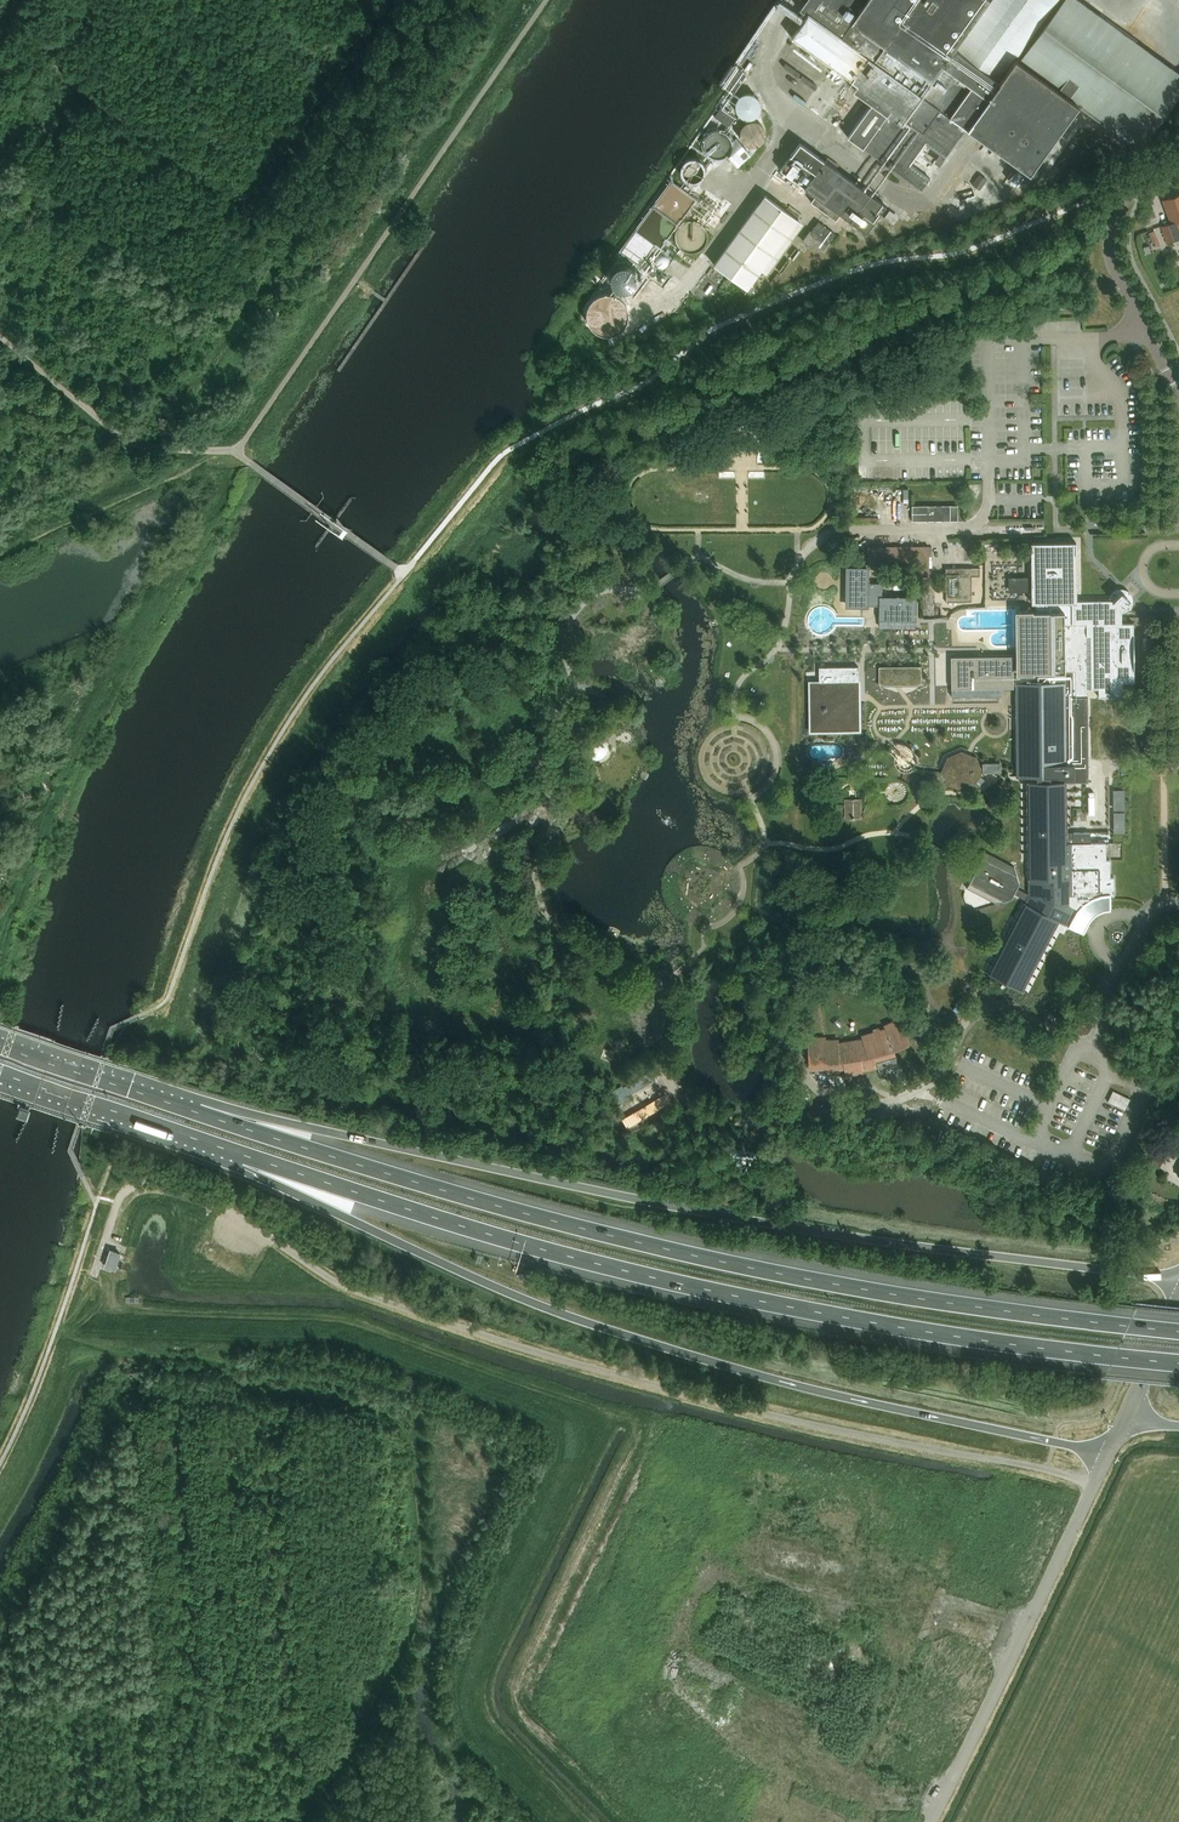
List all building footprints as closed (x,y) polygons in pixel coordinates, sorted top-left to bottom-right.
[(806,2),(801,10),(808,16),(792,38),(876,98),(848,137),(923,190),(968,128),(1030,173),(1075,111),(1079,106),(1102,123),(1139,150),(1178,95),(1178,73),(1079,0),(994,0),(947,67),(942,63),(987,0),(803,0),(806,2)] [(725,85),(728,87),(739,95),(751,76),(737,67),(725,85)] [(744,117),(767,117),(767,95),(744,95),(744,117)] [(729,126),(736,116),(722,106),(715,116),(729,126)] [(741,133),(741,136),(741,135),(742,138),(743,139),(744,141),(745,143),(747,144),(749,145),(751,146),(753,146),(755,146),(757,146),(759,145),(761,144),(762,142),(764,141),(765,139),(766,137),(766,135),(766,133),(766,131),(765,129),(764,127),(763,125),(761,123),(760,122),(758,121),(755,121),(753,121),(751,121),(749,121),(747,122),(745,124),(744,125),(742,127),(741,129),(741,131),(741,133)] [(727,152),(726,153),(737,164),(750,153),(737,137),(730,143),(730,146),(729,148),(728,150),(727,152)] [(828,156),(825,161),(800,142),(780,170),(816,196),(812,202),(837,220),(842,214),(867,232),(886,206),(836,169),(839,165),(828,156)] [(981,189),(988,179),(982,175),(975,184),(981,189)] [(1164,199),(1172,223),(1162,226),(1167,242),(1178,238),(1178,194),(1164,199)] [(747,289),(798,219),(765,195),(714,264),(747,289)] [(679,231),(680,246),(709,245),(708,222),(687,223),(687,231),(679,231)] [(824,249),(835,234),(819,222),(811,233),(810,231),(804,240),(817,250),(820,246),(824,249)] [(662,248),(661,247),(637,229),(621,250),(647,269),(662,248)] [(1061,308),(1075,308),(1075,299),(1061,299),(1061,308)] [(912,506),(913,521),(958,521),(958,506),(912,506)] [(951,659),(951,688),(1003,688),(1013,688),(1013,685),(1016,685),(1016,763),(1016,776),(1037,776),(1051,776),(1074,776),(1074,759),(1073,697),(1087,697),(1087,688),(1098,688),(1098,697),(1123,696),(1122,682),(1134,682),(1134,623),(1127,623),(1122,623),(1122,609),(1130,600),(1121,591),(1112,600),(1077,600),(1077,588),(1077,579),(1076,575),(1076,543),(1032,543),(1031,543),(1031,576),(1032,603),(1036,603),(1036,612),(1033,612),(1033,611),(1020,611),(1021,665),(1013,665),(1013,658),(958,658),(951,659)] [(929,546),(868,546),(868,560),(883,560),(883,562),(917,562),(917,577),(930,577),(929,546)] [(865,580),(865,567),(845,567),(845,603),(879,604),(879,596),(880,596),(880,581),(865,580)] [(972,602),(972,576),(980,576),(980,567),(946,568),(946,574),(935,574),(935,591),(946,591),(946,602),(972,602)] [(1006,567),(998,571),(1002,580),(1010,575),(1006,567)] [(998,591),(1006,595),(1010,587),(1002,583),(998,591)] [(879,620),(916,620),(916,597),(880,596),(879,596),(879,604),(879,620)] [(879,685),(921,684),(921,666),(879,667),(879,685)] [(810,682),(810,721),(850,721),(849,692),(859,692),(859,667),(819,667),(820,682),(810,682)] [(1051,776),(1051,781),(1063,781),(1088,781),(1088,759),(1087,697),(1073,697),(1074,759),(1074,776),(1051,776)] [(922,711),(911,723),(923,734),(934,723),(922,711)] [(958,728),(963,718),(953,713),(948,724),(958,728)] [(959,731),(948,735),(952,746),(963,742),(959,731)] [(962,789),(975,783),(983,772),(983,770),(977,757),(962,751),(947,757),(941,771),(949,784),(962,789)] [(1001,762),(982,762),(983,770),(983,772),(1002,771),(1001,762)] [(1028,901),(990,974),(1020,990),(1053,927),(1064,932),(1068,925),(1083,933),(1084,933),(1084,923),(1088,917),(1092,913),(1097,909),(1103,907),(1109,906),(1112,895),(1114,895),(1114,877),(1110,877),(1110,859),(1106,859),(1106,842),(1090,842),(1090,832),(1074,832),(1074,843),(1064,843),(1063,781),(1051,781),(1051,776),(1037,776),(1037,781),(1030,781),(1031,896),(1027,893),(1020,889),(1023,884),(1018,881),(1021,876),(1015,873),(1017,869),(987,852),(979,867),(978,869),(976,871),(967,888),(997,905),(1004,892),(1015,899),(1017,895),(1028,901)] [(1114,789),(1114,809),(1124,809),(1124,789),(1114,789)] [(845,807),(845,818),(862,818),(862,799),(845,799),(845,807)] [(1114,832),(1125,832),(1125,812),(1114,812),(1114,832)] [(909,1043),(899,1020),(885,1027),(886,1030),(880,1032),(878,1025),(872,1027),(874,1033),(862,1037),(863,1041),(851,1043),(839,1045),(839,1041),(826,1041),(826,1038),(807,1038),(809,1068),(826,1068),(827,1073),(840,1072),(840,1067),(844,1067),(845,1074),(856,1073),(856,1071),(870,1068),(878,1066),(876,1060),(896,1055),(894,1049),(909,1043)] [(1128,1108),(1133,1097),(1115,1089),(1110,1100),(1128,1108)] [(19,1114),(27,1116),(30,1108),(21,1105),(19,1114)] [(1158,1167),(1164,1153),(1150,1147),(1144,1160),(1158,1167)] [(115,1268),(121,1252),(112,1249),(110,1256),(106,1255),(103,1262),(107,1264),(107,1265),(115,1268)]
